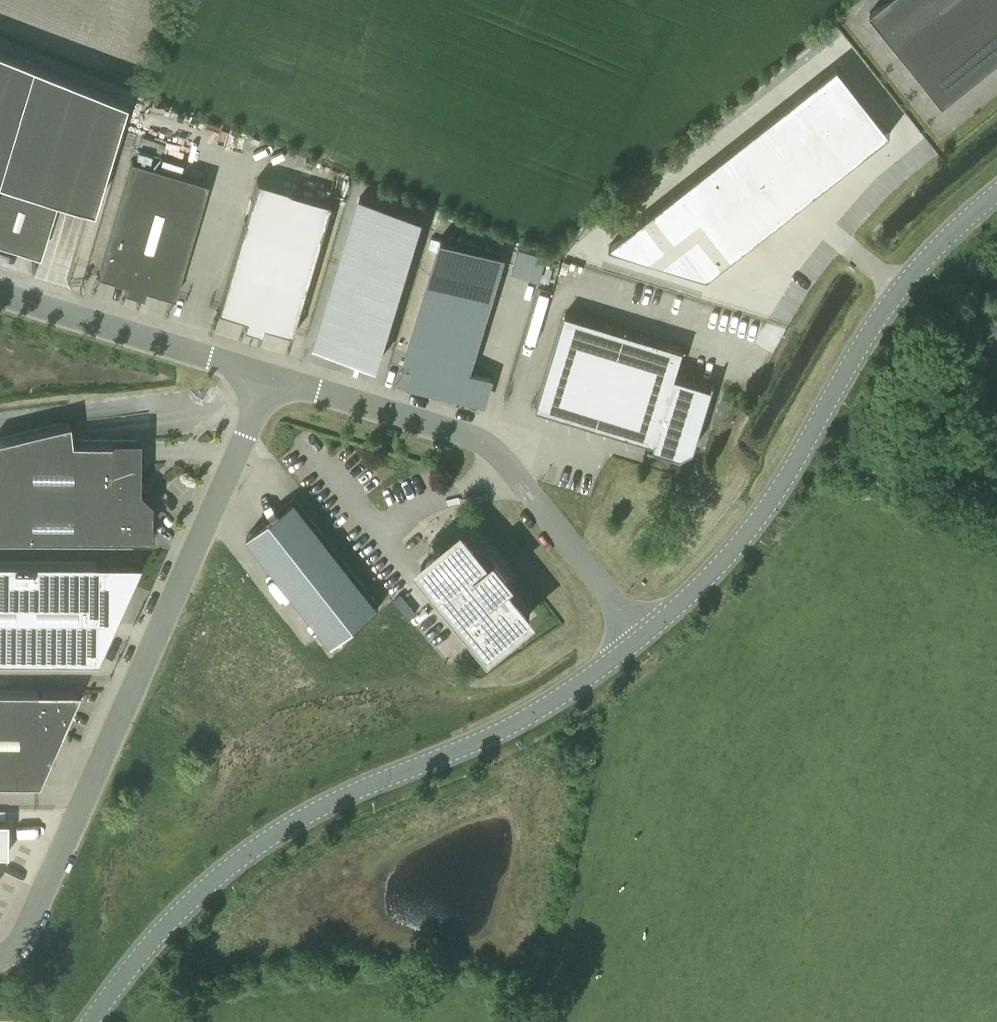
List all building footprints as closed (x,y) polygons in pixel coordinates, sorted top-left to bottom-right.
[(870,11),(942,103),(996,59),(996,0),(884,0),(870,11)] [(0,49),(0,213),(10,181),(55,195),(64,197),(83,203),(92,206),(125,99),(0,49)] [(839,65),(823,77),(848,108),(863,96),(839,65)] [(823,77),(807,90),(832,121),(845,111),(848,108),(823,77)] [(807,90),(792,102),(816,133),(826,125),(832,121),(807,90)] [(848,108),(845,111),(871,145),(890,130),(863,96),(848,108)] [(792,102),(776,114),(801,146),(809,139),(816,133),(792,102)] [(832,121),(826,125),(853,160),(871,145),(845,111),(832,121)] [(776,114),(760,127),(785,158),(791,153),(801,146),(776,114)] [(816,133),(809,139),(836,173),(853,160),(826,125),(816,133)] [(745,139),(769,171),(773,168),(785,158),(760,127),(745,139)] [(745,139),(729,152),(754,183),(769,171),(745,139)] [(809,139),(791,153),(818,188),(836,173),(809,139)] [(729,152),(713,164),(738,195),(754,183),(729,152)] [(785,158),(773,168),(800,202),(818,188),(791,153),(785,158)] [(174,295),(209,181),(133,158),(98,272),(98,273),(129,282),(127,286),(142,290),(143,287),(174,296),(174,295)] [(713,164),(698,177),(722,208),(738,195),(713,164)] [(773,168),(754,182),(782,217),(800,202),(773,168)] [(698,177),(682,189),(707,220),(718,211),(722,208),(698,177)] [(265,327),(266,323),(295,331),(333,201),(256,178),(218,309),(247,317),(246,321),(265,327)] [(754,182),(736,197),(764,231),(782,217),(754,182)] [(334,351),(377,363),(424,205),(362,186),(330,293),(349,299),(334,351)] [(682,189),(666,201),(691,233),(707,220),(682,189)] [(736,197),(718,211),(746,246),(764,231),(736,197)] [(666,201),(651,214),(675,245),(691,233),(666,201)] [(707,220),(700,225),(727,259),(746,246),(718,211),(707,220)] [(651,214),(611,245),(657,259),(675,245),(651,214)] [(700,225),(657,259),(709,275),(727,259),(700,225)] [(471,369),(506,255),(440,234),(403,355),(414,359),(407,379),(486,403),(494,376),(471,369)] [(542,276),(550,253),(523,244),(515,267),(542,276)] [(691,458),(715,381),(677,369),(684,348),(565,312),(536,407),(652,442),(651,446),(691,458)] [(151,538),(151,499),(139,487),(139,436),(114,436),(114,440),(69,439),(68,420),(0,437),(0,537),(131,538),(151,538)] [(294,499),(247,537),(332,643),(379,605),(294,499)] [(489,564),(461,531),(421,564),(490,647),(530,614),(502,581),(508,576),(494,560),(489,564)] [(140,562),(0,560),(0,658),(83,659),(83,607),(117,607),(137,563),(140,563),(140,562)] [(383,567),(394,580),(401,574),(391,562),(383,567)] [(79,691),(0,691),(0,783),(35,783),(38,783),(38,731),(62,731),(79,691)]
